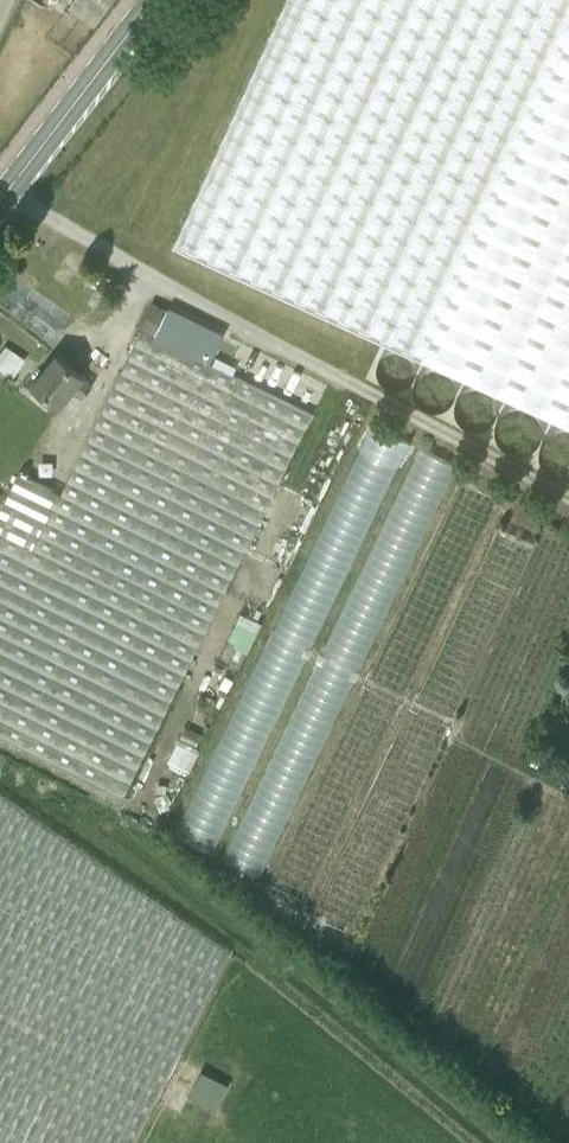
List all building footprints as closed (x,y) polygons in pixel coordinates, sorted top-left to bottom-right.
[(74,5),(99,22),(113,0),(77,0),(74,5)] [(168,247),(568,431),(568,0),(281,0),(168,247)] [(153,338),(167,312),(152,305),(139,331),(142,333),(153,338)] [(169,307),(167,312),(153,338),(172,346),(209,364),(224,335),(169,307)] [(312,415),(209,364),(172,346),(153,338),(142,333),(61,495),(35,550),(0,533),(0,753),(118,811),(312,415)] [(0,356),(0,366),(14,376),(27,358),(7,345),(0,356)] [(57,356),(33,385),(59,406),(72,389),(83,398),(93,386),(82,378),(83,377),(57,356)] [(354,568),(405,441),(369,427),(327,531),(340,536),(331,558),(354,568)] [(405,524),(404,517),(402,522),(403,536),(378,538),(379,554),(385,557),(385,574),(386,572),(388,607),(427,521),(427,526),(456,464),(421,448),(411,470),(412,474),(406,486),(420,492),(403,493),(400,499),(413,505),(405,524)] [(61,495),(19,474),(0,513),(0,533),(35,550),(61,495)] [(178,836),(214,852),(294,677),(279,670),(273,682),(253,673),(178,836)] [(265,876),(312,751),(299,746),(293,763),(283,759),(278,772),(264,767),(228,861),(265,876)] [(229,954),(0,797),(0,1142),(133,1142),(229,954)] [(189,1096),(217,1109),(229,1083),(201,1070),(189,1096)]
